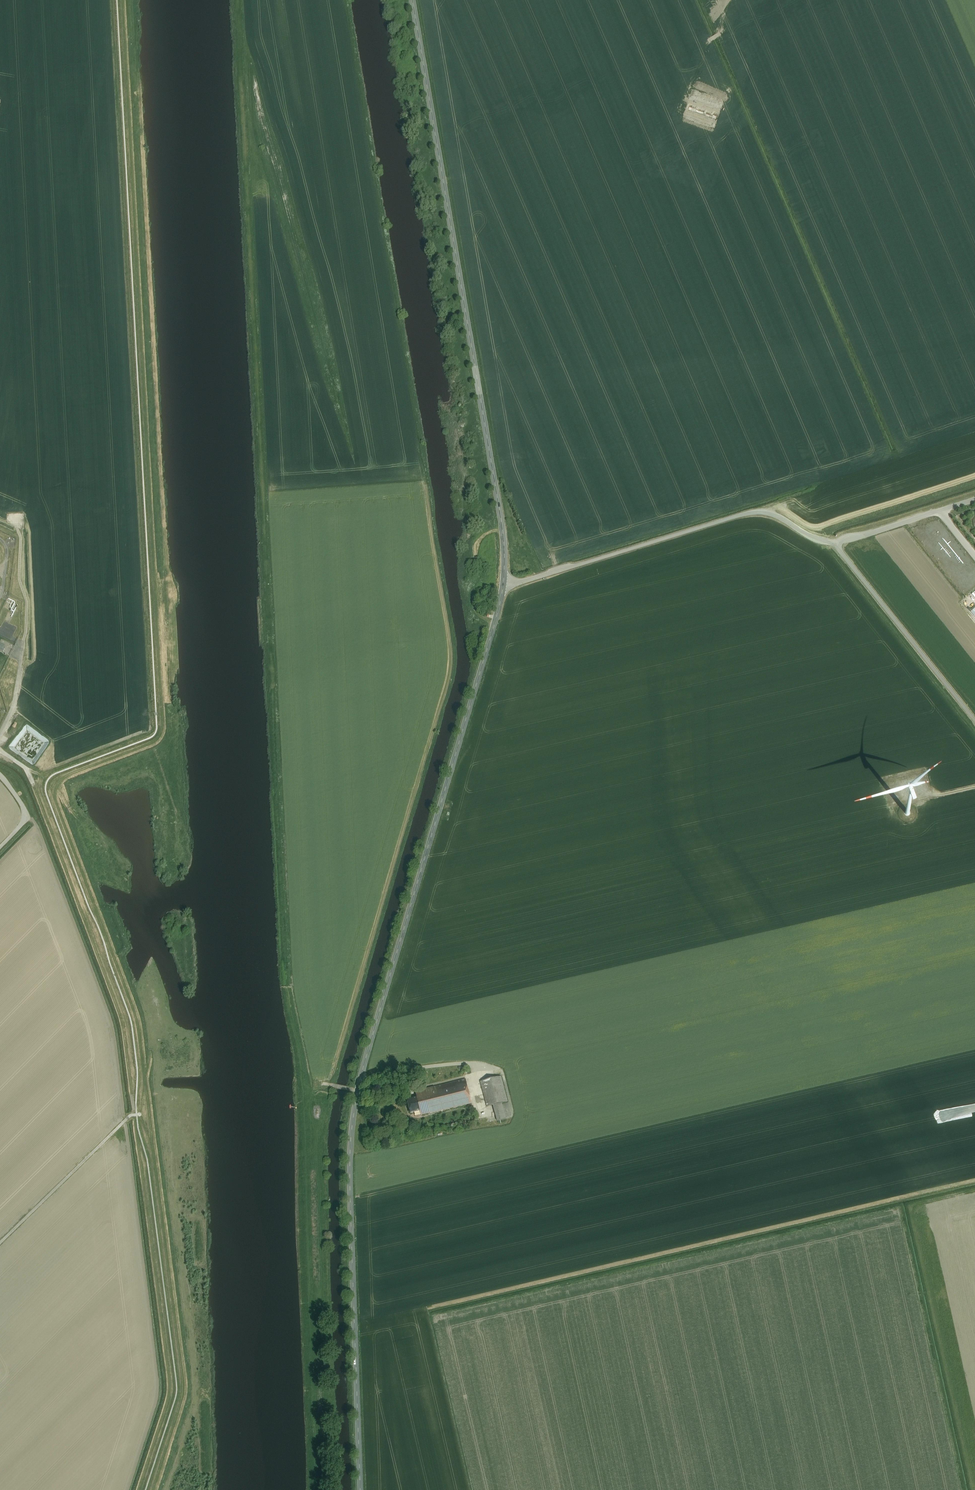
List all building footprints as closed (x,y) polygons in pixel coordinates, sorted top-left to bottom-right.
[(501,1076),(480,1082),(487,1107),(493,1105),(497,1122),(506,1119),(502,1103),(508,1102),(501,1076)] [(422,1118),(472,1104),(466,1080),(415,1093),(417,1099),(407,1102),(411,1114),(420,1112),(422,1118)]
